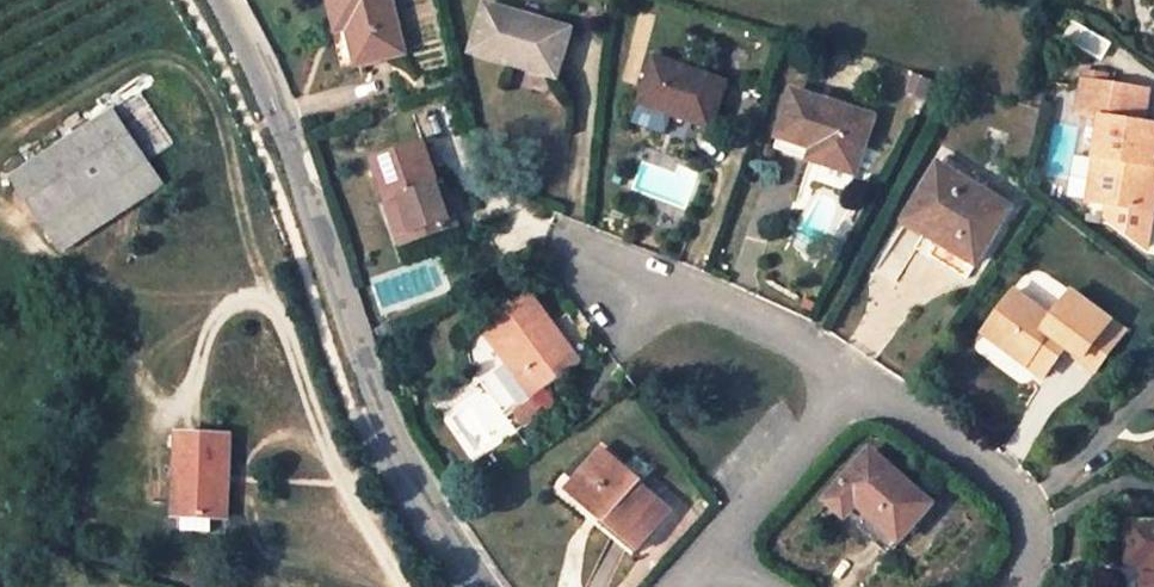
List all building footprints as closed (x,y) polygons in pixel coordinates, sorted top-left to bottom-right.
[(391,0),(332,0),(340,31),(351,28),(359,63),(404,53),(391,0)] [(559,79),(573,32),(488,6),(474,53),(559,79)] [(728,83),(656,60),(640,106),(638,112),(642,125),(668,134),(674,118),(711,130),(728,83)] [(1085,81),(1080,115),(1103,119),(1088,203),(1142,212),(1143,205),(1149,166),(1153,167),(1153,124),(1141,121),(1146,91),(1085,81)] [(777,136),(800,144),(796,155),(810,160),(856,175),(875,117),(793,90),(777,136)] [(118,120),(18,178),(60,254),(163,197),(118,120)] [(777,136),(773,148),(796,155),(800,144),(777,136)] [(377,162),(390,202),(398,200),(412,243),(461,227),(446,183),(440,185),(427,146),(377,162)] [(941,165),(907,222),(979,266),(1003,225),(961,198),(970,183),(941,165)] [(1149,166),(1143,205),(1153,207),(1153,167),(1149,166)] [(970,183),(961,198),(1003,225),(1013,209),(970,183)] [(405,246),(412,243),(398,200),(390,202),(405,246)] [(482,328),(510,365),(521,356),(547,390),(583,364),(530,292),(482,328)] [(1074,292),(1052,319),(1017,292),(1001,312),(1010,318),(993,339),(1018,359),(1031,343),(1039,350),(1052,334),(1085,358),(1113,322),(1074,292)] [(985,332),(993,339),(1010,318),(1001,312),(985,332)] [(394,321),(376,331),(383,344),(401,333),(394,321)] [(1039,350),(1031,343),(1018,359),(1027,365),(1039,350)] [(535,398),(547,390),(521,356),(510,365),(535,398)] [(535,398),(513,413),(523,427),(557,405),(547,390),(535,398)] [(231,445),(168,443),(166,475),(186,476),(184,518),(228,519),(231,445)] [(644,483),(605,450),(572,490),(608,523),(612,519),(644,547),(674,513),(642,486),(644,483)] [(934,505),(872,452),(829,501),(849,518),(862,505),(903,541),(934,505)] [(903,541),(862,505),(849,518),(891,555),(903,541)] [(1132,523),(1130,564),(1143,565),(1143,586),(1153,586),(1153,524),(1132,523)]
